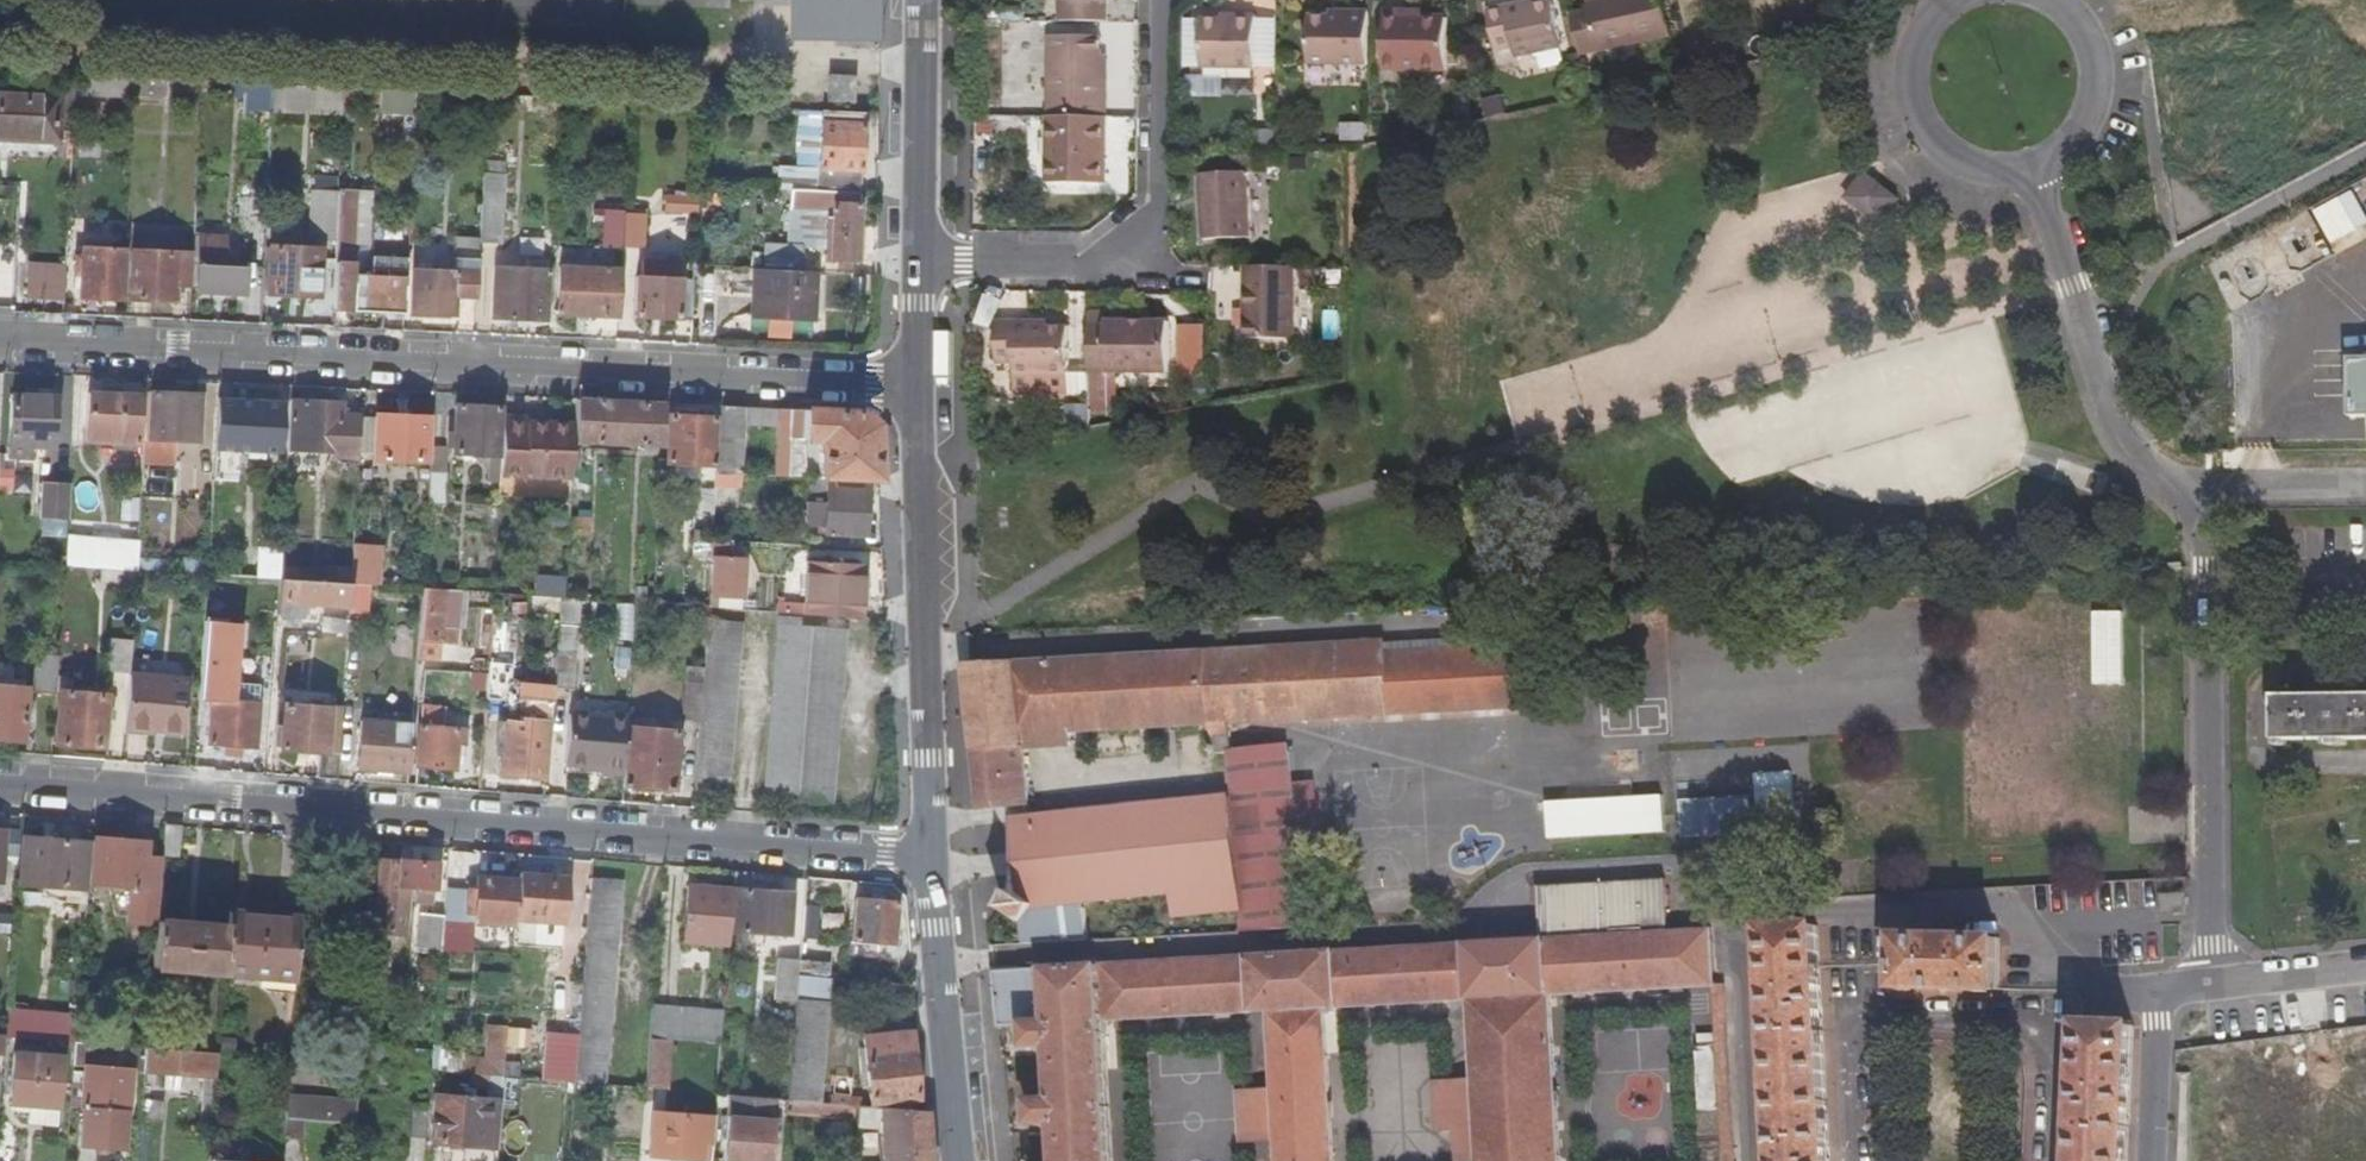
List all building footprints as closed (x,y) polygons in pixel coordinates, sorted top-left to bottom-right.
[(882,0),(846,0),(845,33),(881,34),(882,0)] [(1584,60),(1675,39),(1666,0),(1628,0),(1593,8),(1594,16),(1575,19),(1584,60)] [(1628,0),(1592,0),(1593,8),(1628,0)] [(1559,6),(1514,16),(1513,10),(1494,14),(1502,54),(1522,50),(1523,61),(1569,51),(1559,6)] [(1314,70),(1372,71),(1373,19),(1350,18),(1350,24),(1336,23),(1315,23),(1314,70)] [(1450,25),(1409,25),(1409,19),(1389,19),(1388,76),(1449,76),(1450,25)] [(1206,29),(1206,77),(1261,77),(1262,23),(1241,23),(1241,29),(1206,29)] [(1058,42),(1057,122),(1060,122),(1114,123),(1115,84),(1107,84),(1107,61),(1107,42),(1058,42)] [(823,72),(822,101),(851,102),(853,74),(823,72)] [(0,92),(0,137),(55,139),(56,95),(0,92)] [(861,194),(865,112),(824,109),(819,191),(861,194)] [(1114,141),(1114,123),(1060,122),(1059,188),(1105,188),(1106,141),(1114,141)] [(1277,139),(1256,140),(1255,157),(1268,157),(1277,157),(1277,139)] [(1249,169),(1202,171),(1206,246),(1253,244),(1249,169)] [(479,235),(479,239),(500,241),(505,171),(484,170),(479,235)] [(1900,200),(1866,174),(1847,197),(1883,223),(1900,200)] [(332,308),(351,309),(354,273),(355,261),(343,260),(344,244),(354,244),(357,188),(339,187),(338,207),(336,236),(332,308)] [(858,260),(861,194),(819,191),(789,189),(788,206),(801,206),(830,209),(829,217),(824,217),(822,247),(821,259),(858,260)] [(697,210),(698,193),(667,192),(667,208),(697,210)] [(318,236),(336,236),(338,207),(320,206),(318,236)] [(624,211),(624,207),(594,206),(594,219),(605,219),(605,243),(622,244),(624,211)] [(815,246),(822,247),(824,217),(829,217),(830,209),(801,206),(799,245),(806,246),(815,246)] [(2315,208),(2298,216),(2312,250),(2330,243),(2315,208)] [(624,211),(622,244),(643,244),(645,212),(624,211)] [(454,293),(475,295),(479,239),(479,235),(462,234),(460,270),(414,267),(410,312),(452,313),(454,293)] [(196,290),(245,292),(247,263),(221,262),(222,242),(199,241),(196,290)] [(767,265),(805,267),(806,246),(799,245),(768,242),(767,265)] [(268,291),(317,294),(321,247),(270,244),(268,291)] [(79,297),(124,300),(127,249),(82,247),(81,257),(75,256),(74,274),(80,274),(79,297)] [(174,285),(189,286),(191,253),(131,250),(128,300),(173,301),(174,285)] [(643,254),(642,274),(679,276),(679,256),(643,254)] [(492,315),(547,318),(551,260),(526,258),(525,267),(495,265),(492,315)] [(557,311),(618,314),(620,266),(559,262),(557,311)] [(61,302),(62,264),(23,263),(21,301),(61,302)] [(815,320),(818,269),(805,267),(767,265),(756,264),(753,315),(815,320)] [(1290,342),(1289,271),(1241,272),(1241,341),(1290,342)] [(354,273),(351,309),(386,310),(388,274),(354,273)] [(632,312),(691,315),(693,276),(679,276),(642,274),(634,273),(632,312)] [(990,327),(999,298),(985,293),(975,322),(990,327)] [(1322,340),(1334,340),(1336,311),(1323,310),(1322,340)] [(1086,371),(1086,384),(1095,384),(1096,374),(1167,374),(1167,324),(1105,324),(1087,324),(1086,371)] [(1174,376),(1203,377),(1204,325),(1176,324),(1174,376)] [(1067,331),(1025,330),(1025,325),(996,326),(995,365),(1013,365),(1013,377),(1031,377),(1031,397),(1067,396),(1067,377),(1067,331)] [(1086,371),(1067,371),(1067,377),(1067,396),(1086,396),(1086,384),(1086,371)] [(57,396),(13,393),(10,458),(18,458),(18,442),(54,443),(57,396)] [(144,445),(143,458),(175,459),(176,441),(199,442),(201,397),(154,394),(152,439),(144,439),(144,445)] [(144,445),(144,439),(147,398),(90,395),(88,443),(144,445)] [(359,459),(362,419),(343,418),(343,402),(290,399),(286,450),(302,452),(303,443),(333,445),(333,458),(359,459)] [(663,448),(666,403),(579,399),(576,444),(663,448)] [(2288,401),(2287,438),(2334,440),(2335,403),(2288,401)] [(234,444),(216,443),(214,466),(233,466),(233,453),(282,455),(285,404),(235,402),(234,444)] [(745,422),(746,406),(720,405),(719,420),(716,462),(716,471),(740,472),(745,422)] [(779,423),(780,408),(746,406),(745,422),(779,423)] [(495,456),(500,456),(503,409),(458,407),(456,433),(450,432),(449,447),(456,447),(455,453),(495,456)] [(870,479),(881,479),(879,424),(865,412),(780,408),(779,423),(775,473),(801,475),(802,439),(819,439),(817,476),(822,476),(834,477),(870,479)] [(1085,429),(1086,411),(1064,411),(1064,429),(1085,429)] [(428,419),(379,416),(376,461),(425,464),(428,419)] [(716,462),(719,420),(671,417),(668,460),(716,462)] [(502,466),(502,457),(500,456),(495,456),(494,465),(502,466)] [(500,483),(502,466),(494,465),(493,481),(500,483)] [(449,471),(430,468),(427,504),(446,506),(449,471)] [(46,499),(68,500),(70,469),(48,469),(46,499)] [(580,470),(574,469),(572,495),(579,495),(580,470)] [(821,489),(833,490),(834,477),(822,476),(821,489)] [(866,534),(870,479),(834,477),(833,490),(833,502),(815,501),(814,524),(831,525),(831,533),(866,534)] [(689,508),(713,510),(714,500),(714,492),(690,489),(689,508)] [(119,496),(117,520),(136,521),(137,497),(119,496)] [(570,518),(569,535),(597,537),(598,529),(591,528),(591,520),(570,518)] [(100,567),(135,570),(137,542),(66,537),(64,565),(100,567)] [(733,558),(734,539),(711,538),(710,556),(717,556),(713,593),(743,594),(746,559),(733,558)] [(806,596),(861,599),(864,563),(809,560),(806,596)] [(98,587),(133,589),(135,570),(100,567),(98,587)] [(277,579),(296,580),(297,568),(278,567),(277,579)] [(348,608),(350,584),(296,580),(277,579),(277,583),(276,599),(275,615),(297,618),(297,617),(300,617),(300,603),(348,608)] [(254,595),(276,599),(277,583),(256,581),(254,595)] [(366,613),(369,585),(350,584),(348,608),(348,612),(366,613)] [(442,590),(421,588),(417,659),(438,662),(442,590)] [(860,618),(861,599),(806,596),(805,614),(860,618)] [(573,688),(575,600),(555,600),(553,687),(573,688)] [(322,636),(346,637),(347,622),(323,620),(322,636)] [(698,720),(694,790),(729,793),(742,623),(705,620),(702,668),(698,720)] [(776,624),(764,796),(833,802),(847,629),(776,624)] [(121,668),(119,732),(182,734),(183,673),(129,671),(130,639),(105,638),(104,668),(121,668)] [(1208,752),(1225,750),(1224,720),(1525,705),(1522,645),(1384,653),(1383,640),(1205,650),(1208,752)] [(1205,650),(969,665),(984,810),(1029,807),(1022,749),(1071,743),(1070,728),(1202,721),(1205,752),(1208,752),(1205,650)] [(487,671),(484,704),(506,706),(509,669),(494,668),(495,655),(488,654),(487,671)] [(201,656),(198,702),(211,702),(208,744),(254,747),(257,702),(232,700),(234,669),(225,667),(226,658),(201,656)] [(35,692),(56,694),(56,692),(57,679),(58,664),(37,662),(35,692)] [(680,718),(698,720),(702,668),(685,666),(680,718)] [(0,669),(0,686),(9,686),(10,669),(0,669)] [(57,679),(56,692),(67,693),(68,680),(57,679)] [(9,686),(0,686),(0,740),(22,741),(27,688),(9,686)] [(501,777),(547,780),(553,688),(520,686),(517,726),(508,726),(508,730),(504,729),(501,777)] [(67,693),(63,744),(100,748),(104,696),(67,693)] [(2365,740),(2365,695),(2277,697),(2278,742),(2365,740)] [(316,778),(335,780),(341,710),(276,705),(273,750),(318,754),(316,778)] [(422,708),(418,768),(453,771),(456,744),(463,745),(465,731),(429,727),(431,708),(422,708)] [(561,715),(559,770),(617,772),(620,717),(561,715)] [(359,769),(408,773),(412,726),(392,724),(393,718),(384,717),(383,723),(362,721),(359,769)] [(626,728),(622,786),(673,789),(676,731),(626,728)] [(1308,782),(1289,784),(1290,793),(1294,836),(1314,834),(1312,814),(1314,814),(1311,792),(1309,793),(1308,782)] [(1661,833),(1660,795),(1546,799),(1547,836),(1661,833)] [(1678,798),(1679,839),(1751,836),(1749,795),(1678,798)] [(988,908),(992,945),(1090,940),(1086,899),(1173,892),(1175,915),(1241,910),(1230,800),(1011,819),(1019,905),(988,908)] [(180,826),(164,824),(161,857),(178,858),(180,826)] [(156,921),(161,857),(138,854),(140,841),(94,836),(90,881),(109,883),(108,895),(115,917),(126,918),(126,924),(155,926),(156,921)] [(86,889),(90,844),(23,839),(19,884),(86,889)] [(1319,843),(1294,845),(1298,878),(1323,875),(1319,843)] [(435,866),(375,861),(369,930),(404,934),(408,888),(413,888),(412,903),(432,904),(435,866)] [(517,880),(514,921),(563,926),(567,877),(517,874),(517,880)] [(471,923),(513,925),(514,921),(517,880),(475,876),(471,923)] [(590,878),(574,1082),(605,1085),(620,880),(590,878)] [(686,886),(682,941),(727,945),(732,888),(686,886)] [(744,896),(733,896),(731,924),(741,924),(741,932),(789,936),(792,893),(744,889),(744,896)] [(898,902),(856,899),(853,940),(870,942),(870,949),(878,949),(878,942),(895,943),(898,902)] [(84,903),(70,901),(68,920),(83,921),(84,903)] [(1633,907),(1567,911),(1567,924),(1581,923),(1582,937),(1679,931),(1678,917),(1694,916),(1693,904),(1675,904),(1633,907)] [(801,908),(800,932),(840,933),(840,909),(801,908)] [(228,911),(227,926),(223,975),(294,981),(300,917),(228,911)] [(439,955),(442,915),(418,913),(415,953),(439,955)] [(1695,931),(1694,916),(1678,917),(1679,931),(1695,931)] [(227,926),(156,921),(155,926),(152,968),(223,975),(227,926)] [(1567,924),(1567,938),(1582,937),(1581,923),(1567,924)] [(1820,925),(1767,927),(1779,1160),(1832,1160),(1820,925)] [(994,971),(1000,1026),(1026,1025),(1027,1047),(1051,1046),(1052,1100),(1030,1100),(1031,1125),(1055,1124),(1057,1160),(1111,1160),(1104,1019),(1269,1011),(1273,1091),(1237,1093),(1239,1143),(1275,1142),(1276,1160),(1333,1160),(1325,1007),(1470,999),(1474,1081),(1435,1082),(1437,1133),(1477,1131),(1479,1160),(1561,1160),(1552,994),(1716,985),(1713,930),(1695,931),(1679,931),(1582,937),(1567,938),(994,971)] [(2001,937),(1901,936),(1900,986),(2000,987),(2001,937)] [(799,976),(800,962),(786,960),(782,1005),(796,1006),(797,999),(799,976)] [(799,976),(797,999),(830,1003),(833,978),(799,976)] [(1716,985),(1719,1037),(1723,1111),(1726,1160),(1736,1160),(1727,985),(1716,985)] [(796,1006),(789,1100),(812,1102),(821,1103),(830,1003),(797,999),(796,1006)] [(649,1037),(672,1039),(706,1042),(710,1009),(651,1004),(649,1037)] [(706,1042),(721,1044),(724,1010),(710,1009),(706,1042)] [(2134,1025),(2083,1022),(2077,1160),(2128,1160),(2134,1025)] [(38,1027),(3,1024),(2,1036),(64,1041),(65,1033),(38,1030),(38,1027)] [(462,1058),(461,1073),(501,1077),(505,1029),(488,1027),(485,1059),(462,1058)] [(896,1054),(907,1053),(905,1034),(894,1035),(896,1054)] [(877,1107),(918,1110),(912,1052),(907,1053),(896,1054),(894,1035),(871,1037),(877,1107)] [(649,1037),(645,1088),(667,1090),(672,1039),(649,1037)] [(1723,1111),(1719,1037),(1701,1038),(1705,1111),(1723,1111)] [(145,1048),(133,1048),(131,1071),(143,1072),(145,1048)] [(145,1048),(143,1072),(204,1077),(202,1101),(213,1102),(217,1054),(145,1048)] [(60,1058),(12,1054),(9,1086),(32,1089),(31,1107),(55,1109),(60,1058)] [(128,1114),(131,1071),(83,1066),(80,1109),(82,1110),(79,1146),(122,1150),(125,1114),(128,1114)] [(717,1093),(716,1105),(729,1107),(729,1095),(717,1093)] [(283,1118),(352,1121),(353,1097),(284,1094),(283,1118)] [(729,1095),(728,1114),(726,1138),(724,1160),(772,1160),(773,1144),(774,1131),(777,1099),(729,1095)] [(431,1144),(495,1149),(499,1101),(435,1096),(431,1144)] [(140,1100),(139,1115),(161,1117),(162,1102),(140,1100)] [(821,1103),(812,1102),(812,1115),(859,1118),(860,1106),(821,1103)] [(411,1136),(425,1137),(427,1108),(413,1106),(411,1136)] [(925,1111),(918,1110),(877,1107),(860,1106),(864,1160),(930,1160),(925,1111)] [(650,1156),(712,1160),(715,1118),(653,1113),(650,1156)] [(726,1138),(728,1114),(722,1113),(720,1139),(726,1138)] [(782,1131),(774,1131),(773,1144),(782,1144),(782,1131)]
